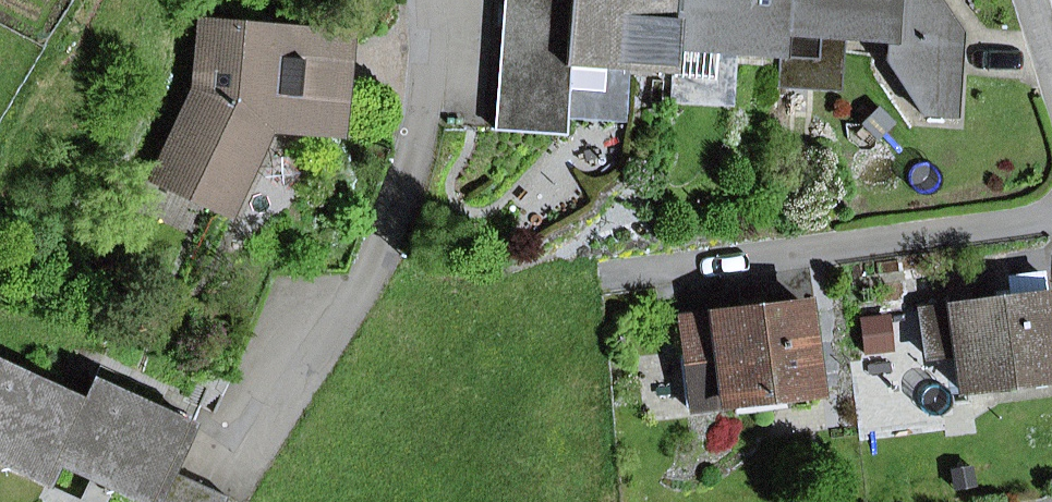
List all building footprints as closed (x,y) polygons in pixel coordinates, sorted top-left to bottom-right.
[(566,64),(571,0),(504,0),(495,130),(564,134),(565,118),(567,87),(569,64),(566,64)] [(673,72),(673,71),(675,49),(678,0),(571,0),(566,64),(569,64),(604,67),(629,69),(673,72)] [(781,57),(782,34),(785,0),(678,0),(675,49),(710,52),(735,53),(778,56),(781,57)] [(782,34),(818,36),(844,38),(890,41),(888,60),(923,116),(956,119),(965,35),(942,0),(785,0),(782,34)] [(225,214),(266,124),(336,131),(344,33),(203,21),(196,90),(154,181),(225,214)] [(776,88),(840,92),(844,38),(818,36),(816,59),(781,57),(778,56),(776,88)] [(671,103),(732,107),(735,53),(710,52),(708,74),(673,71),(673,72),(671,103)] [(565,118),(625,123),(629,69),(604,67),(602,90),(567,87),(565,118)] [(963,391),(1051,380),(1051,327),(1048,293),(1045,294),(1042,275),(1010,279),(1013,297),(921,308),(926,354),(958,351),(963,391)] [(679,320),(689,406),(815,392),(805,306),(761,311),(760,298),(741,300),(743,313),(679,320)] [(46,483),(37,501),(39,501),(85,399),(0,362),(0,463),(46,483)] [(171,471),(192,424),(94,380),(85,399),(39,501),(41,501),(48,485),(57,465),(90,479),(113,490),(140,501),(226,501),(228,497),(171,471)] [(113,490),(90,479),(81,499),(48,485),(41,501),(107,501),(113,490)]
